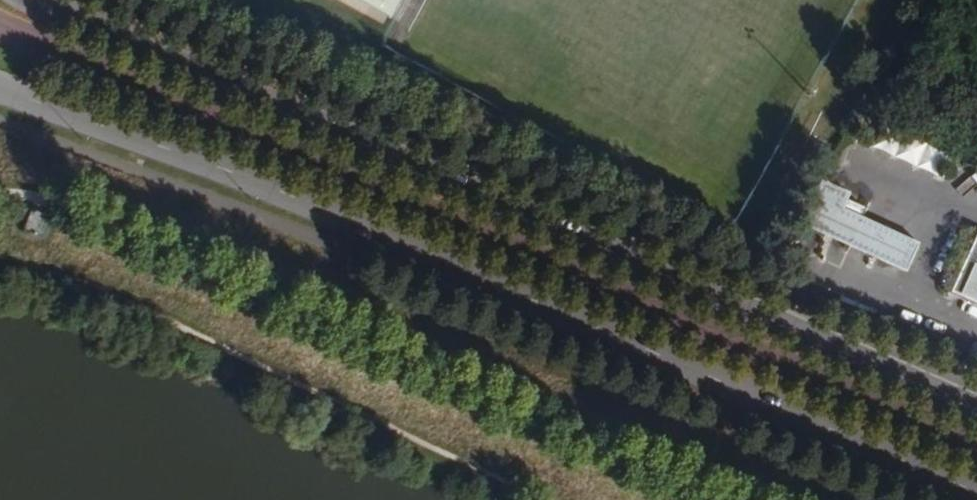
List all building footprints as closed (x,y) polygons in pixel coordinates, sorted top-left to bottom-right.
[(385,14),(393,0),(360,0),(385,14)] [(877,131),(872,152),(932,167),(938,145),(877,131)] [(830,184),(820,179),(798,220),(809,225),(830,184)] [(849,194),(830,184),(809,225),(896,269),(910,239),(843,205),(849,194)] [(55,217),(35,208),(26,234),(46,242),(55,217)] [(976,232),(950,291),(976,304),(976,232)] [(919,244),(910,239),(896,269),(905,273),(919,244)]
